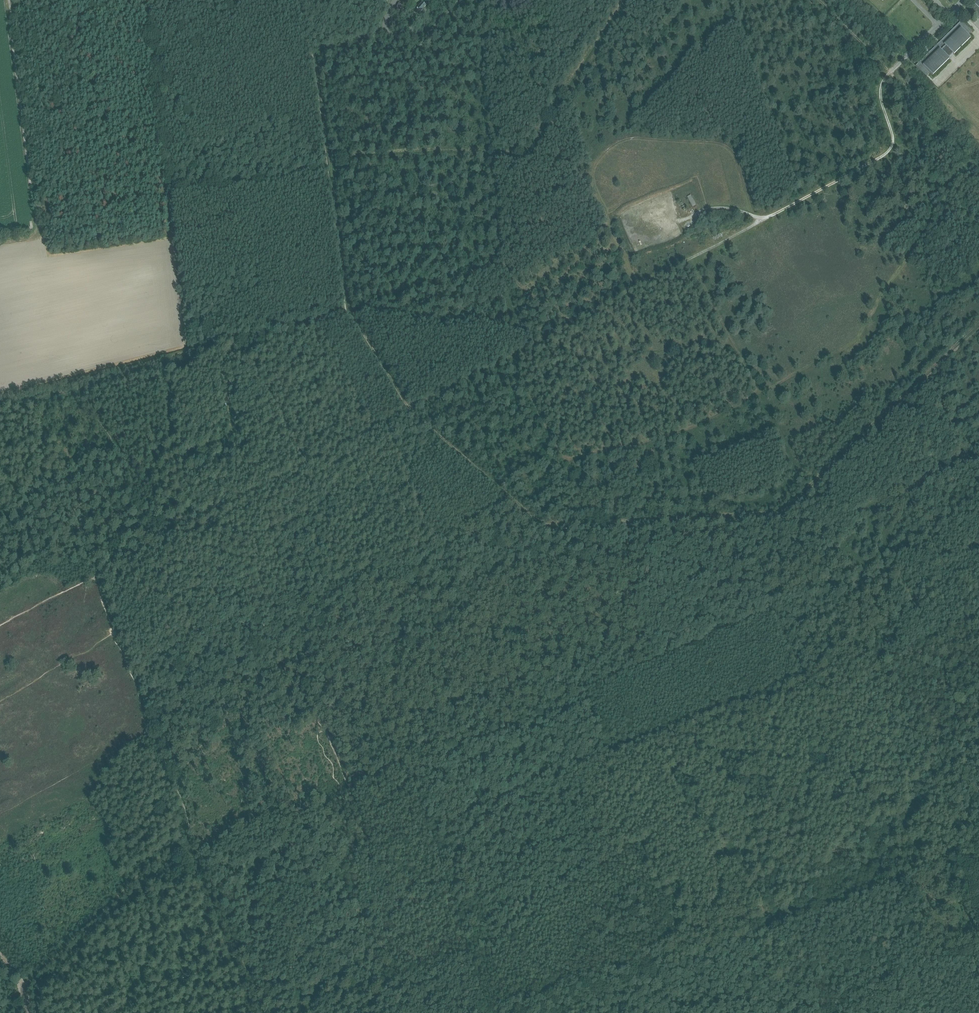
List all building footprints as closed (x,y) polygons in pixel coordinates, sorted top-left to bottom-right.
[(978,18),(978,1),(971,10),(978,18)] [(426,7),(422,3),(417,9),(421,13),(426,7)] [(413,10),(399,4),(395,13),(409,19),(413,10)] [(915,24),(916,26),(923,20),(917,13),(914,16),(913,16),(914,16),(910,20),(913,23),(913,24),(914,23),(914,24),(914,25),(915,24)] [(972,32),(962,22),(916,66),(926,77),(930,73),(933,76),(950,59),(949,59),(954,54),(954,55),(971,39),(968,36),(972,32)] [(696,205),(691,195),(688,197),(693,207),(696,205)]
